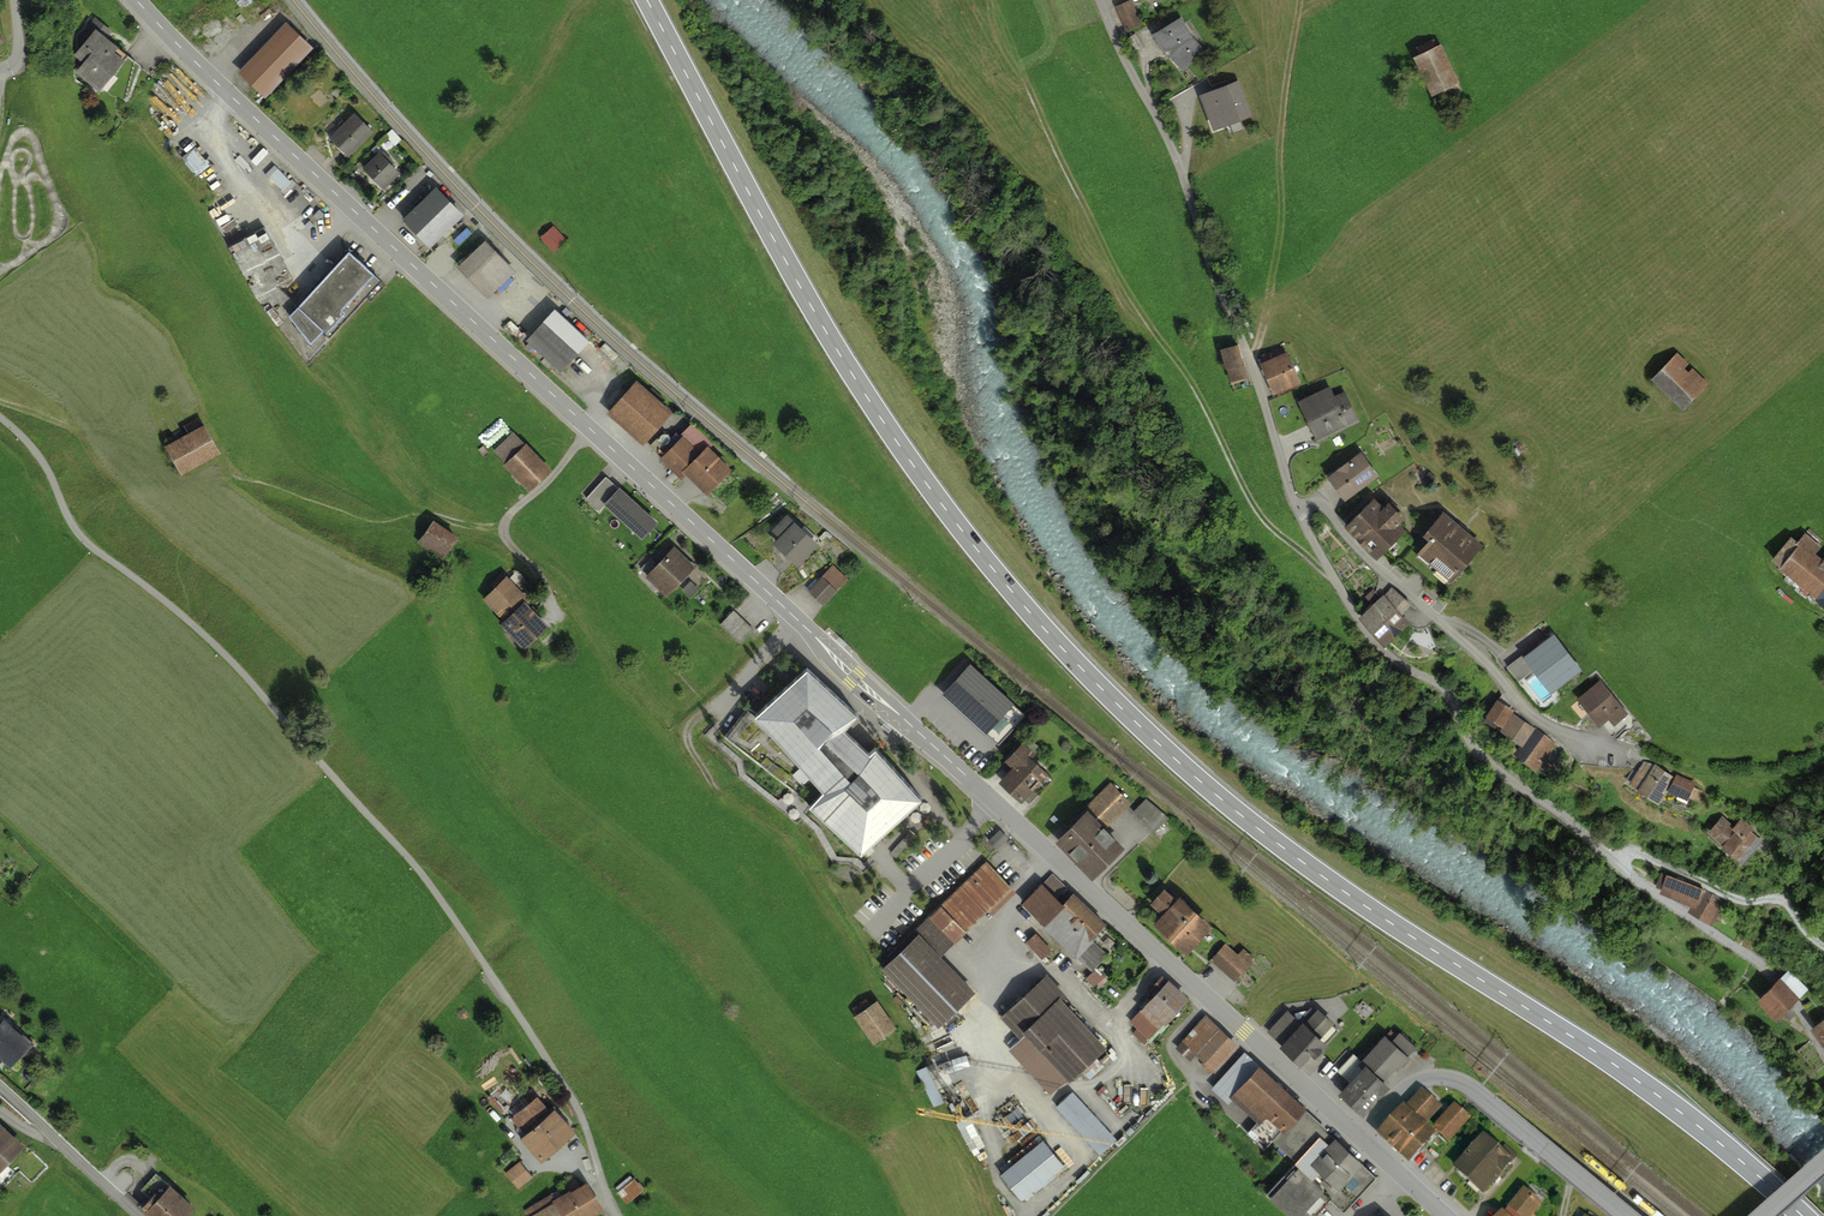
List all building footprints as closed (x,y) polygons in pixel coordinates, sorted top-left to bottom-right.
[(1115,7),(1124,31),(1142,24),(1132,0),(1115,7)] [(1181,19),(1151,34),(1162,55),(1178,67),(1202,51),(1190,38),(1181,19)] [(291,23),(244,72),(271,98),(318,49),(291,23)] [(133,57),(100,30),(83,51),(94,60),(83,73),(105,91),(133,57)] [(1441,48),(1408,63),(1426,100),(1458,85),(1441,48)] [(1232,85),(1210,93),(1221,125),(1243,118),(1232,85)] [(359,116),(333,140),(350,157),(375,133),(359,116)] [(387,152),(367,170),(386,192),(407,174),(387,152)] [(431,245),(462,216),(439,192),(408,220),(431,245)] [(461,239),(473,228),(469,224),(457,234),(461,239)] [(558,227),(542,241),(554,255),(570,240),(558,227)] [(269,230),(239,245),(265,294),(295,279),(269,230)] [(516,270),(492,240),(463,263),(487,293),(516,270)] [(356,249),(299,311),(319,342),(382,273),(356,249)] [(582,354),(548,319),(530,336),(563,372),(582,354)] [(1240,338),(1222,343),(1231,377),(1249,373),(1240,338)] [(1677,352),(1648,379),(1679,412),(1708,385),(1677,352)] [(1291,353),(1261,362),(1270,393),(1300,384),(1291,353)] [(679,411),(645,380),(615,413),(649,444),(679,411)] [(1326,388),(1292,402),(1309,443),(1358,423),(1346,393),(1331,399),(1326,388)] [(738,472),(714,450),(677,421),(654,446),(687,482),(696,476),(712,494),(738,472)] [(204,430),(169,448),(183,471),(216,451),(204,430)] [(522,432),(497,454),(531,493),(556,471),(522,432)] [(1358,451),(1319,474),(1334,499),(1373,476),(1358,451)] [(654,521),(606,477),(587,497),(599,508),(605,503),(641,536),(654,521)] [(1369,494),(1334,526),(1366,560),(1401,528),(1369,494)] [(1435,515),(1404,552),(1442,584),(1474,547),(1435,515)] [(815,542),(789,522),(770,545),(796,565),(815,542)] [(455,539),(434,524),(422,542),(443,556),(455,539)] [(1798,533),(1771,566),(1823,611),(1823,574),(1808,561),(1817,549),(1798,533)] [(674,545),(648,573),(667,590),(693,563),(674,545)] [(516,574),(485,600),(523,644),(545,625),(525,602),(534,595),(516,574)] [(837,590),(821,575),(807,590),(823,605),(837,590)] [(1379,582),(1349,606),(1365,626),(1395,603),(1379,582)] [(753,629),(733,610),(721,622),(740,642),(753,629)] [(1551,634),(1514,657),(1537,696),(1575,673),(1551,634)] [(970,664),(943,695),(988,734),(1015,703),(970,664)] [(755,717),(822,794),(810,808),(861,855),(921,800),(875,750),(869,755),(843,732),(857,717),(806,671),(755,717)] [(1597,679),(1568,698),(1588,726),(1598,719),(1609,727),(1624,717),(1597,679)] [(1486,700),(1473,715),(1486,726),(1499,711),(1486,700)] [(1504,712),(1488,730),(1506,746),(1522,729),(1504,712)] [(1527,728),(1504,752),(1522,768),(1545,744),(1527,728)] [(1018,753),(995,781),(1018,799),(1040,771),(1018,753)] [(1640,761),(1622,788),(1646,804),(1664,778),(1640,761)] [(1117,812),(1133,797),(1112,776),(1096,791),(1117,812)] [(1690,787),(1669,776),(1660,792),(1681,803),(1690,787)] [(1149,792),(1134,806),(1155,828),(1169,814),(1149,792)] [(1081,811),(1050,843),(1088,879),(1118,847),(1081,811)] [(1717,817),(1700,832),(1725,861),(1751,839),(1735,821),(1727,828),(1717,817)] [(983,866),(914,929),(938,955),(1006,891),(983,866)] [(1700,891),(1664,869),(1655,884),(1692,905),(1700,891)] [(1051,875),(1021,906),(1075,957),(1105,927),(1051,875)] [(1707,887),(1693,911),(1712,922),(1725,898),(1707,887)] [(1209,926),(1172,895),(1148,925),(1185,955),(1209,926)] [(1043,955),(1054,945),(1037,927),(1026,937),(1043,955)] [(968,995),(915,934),(875,968),(929,1029),(968,995)] [(1095,944),(1079,958),(1092,972),(1108,958),(1095,944)] [(1236,956),(1224,946),(1212,961),(1237,981),(1254,959),(1242,949),(1236,956)] [(1807,966),(1784,984),(1799,1005),(1823,987),(1807,966)] [(1103,1049),(1040,976),(1000,1011),(1018,1038),(1007,1048),(1049,1098),(1103,1049)] [(1175,1010),(1154,989),(1136,1008),(1158,1028),(1175,1010)] [(1307,1014),(1325,1030),(1336,1016),(1318,1001),(1307,1014)] [(877,1004),(856,1017),(872,1044),(893,1031),(877,1004)] [(17,1070),(45,1040),(15,1012),(1,1026),(0,1026),(0,1054),(17,1070)] [(1234,1048),(1205,1018),(1180,1042),(1210,1072),(1234,1048)] [(1810,1028),(1823,1051),(1823,1020),(1810,1028)] [(1294,1024),(1274,1049),(1307,1072),(1325,1045),(1294,1024)] [(1381,1036),(1366,1056),(1390,1075),(1405,1055),(1381,1036)] [(928,1061),(917,1066),(934,1102),(945,1097),(928,1061)] [(1363,1065),(1337,1094),(1363,1116),(1388,1087),(1363,1065)] [(1300,1108),(1255,1067),(1233,1091),(1278,1132),(1300,1108)] [(1072,1094),(1057,1107),(1097,1153),(1112,1140),(1072,1094)] [(533,1132),(528,1136),(545,1161),(583,1134),(566,1110),(560,1114),(549,1099),(523,1118),(533,1132)] [(1467,1121),(1451,1106),(1431,1128),(1447,1143),(1467,1121)] [(32,1144),(0,1111),(0,1176),(32,1144)] [(1430,1137),(1410,1120),(1385,1148),(1405,1165),(1430,1137)] [(1502,1172),(1486,1158),(1491,1149),(1479,1136),(1447,1170),(1476,1200),(1502,1172)] [(1356,1165),(1329,1140),(1306,1163),(1334,1189),(1356,1165)] [(1041,1143),(1001,1173),(1020,1198),(1060,1168),(1041,1143)] [(506,1168),(519,1184),(534,1172),(521,1156),(506,1168)] [(1294,1165),(1265,1195),(1288,1215),(1292,1215),(1318,1188),(1294,1165)] [(642,1172),(624,1185),(635,1201),(654,1188),(642,1172)] [(533,1213),(534,1215),(595,1215),(611,1207),(595,1179),(533,1213)] [(154,1209),(163,1215),(194,1215),(203,1205),(177,1182),(154,1209)] [(1505,1210),(1512,1215),(1530,1215),(1539,1206),(1521,1191),(1505,1210)]
